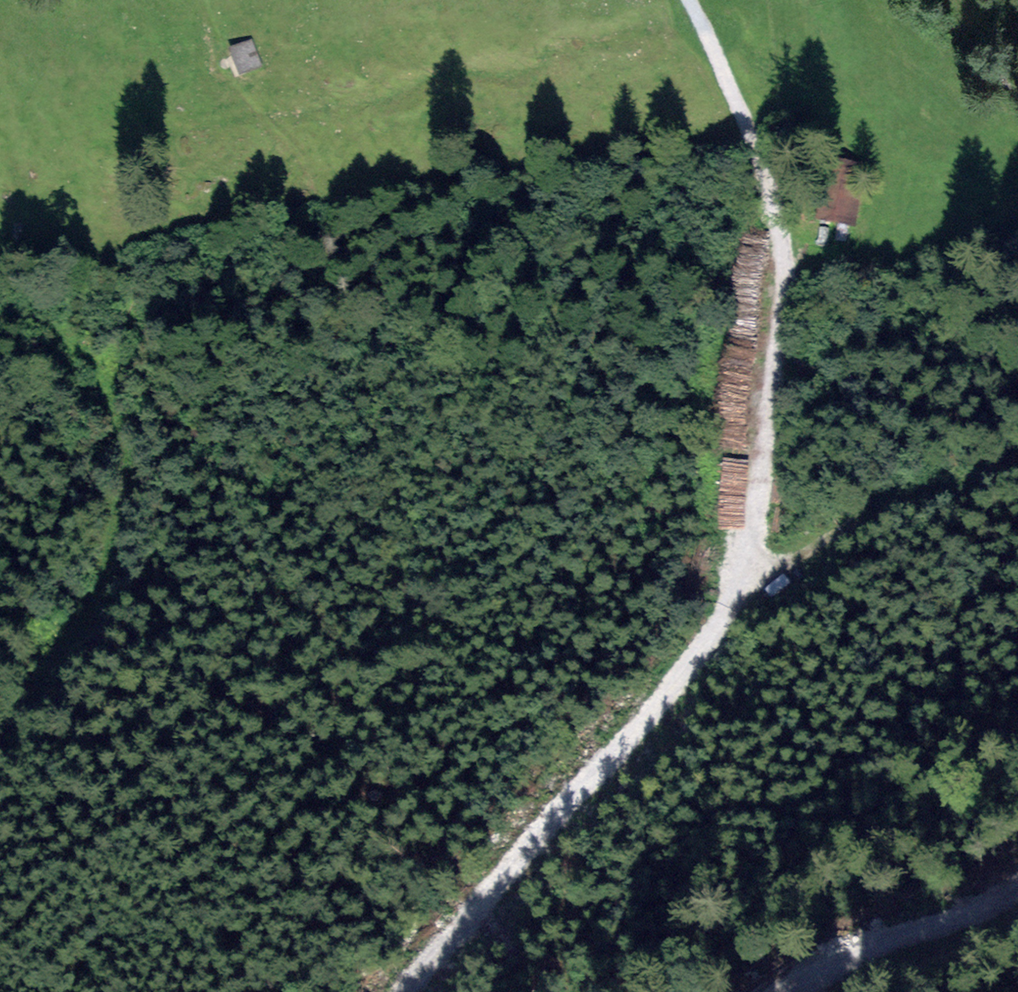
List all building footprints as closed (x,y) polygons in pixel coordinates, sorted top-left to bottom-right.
[(253,43),(233,52),(244,74),(263,65),(253,43)] [(864,166),(822,159),(813,221),(855,227),(864,166)]
